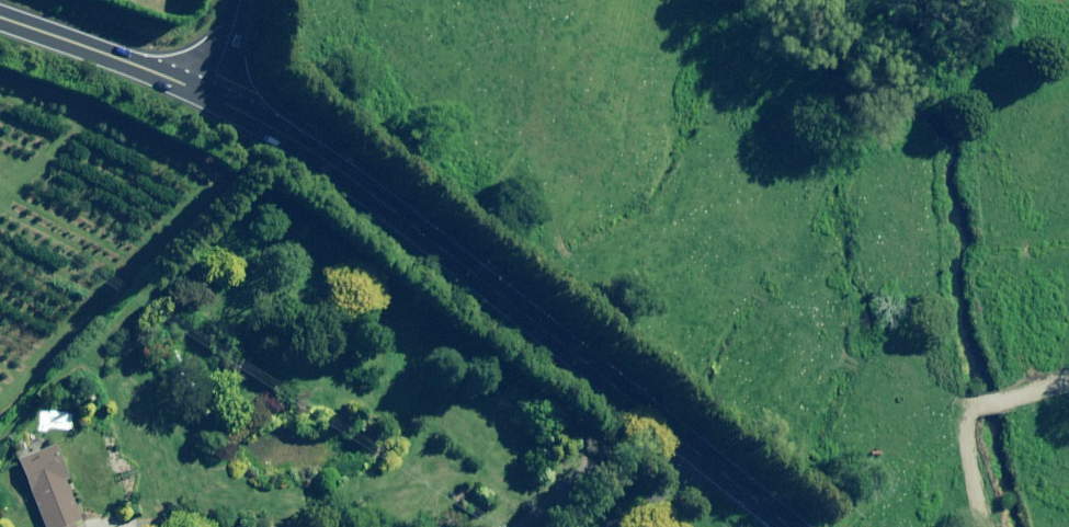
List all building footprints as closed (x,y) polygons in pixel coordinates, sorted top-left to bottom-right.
[(53,447),(18,461),(44,526),(85,526),(84,525),(80,526),(61,477),(65,476),(53,447)]
